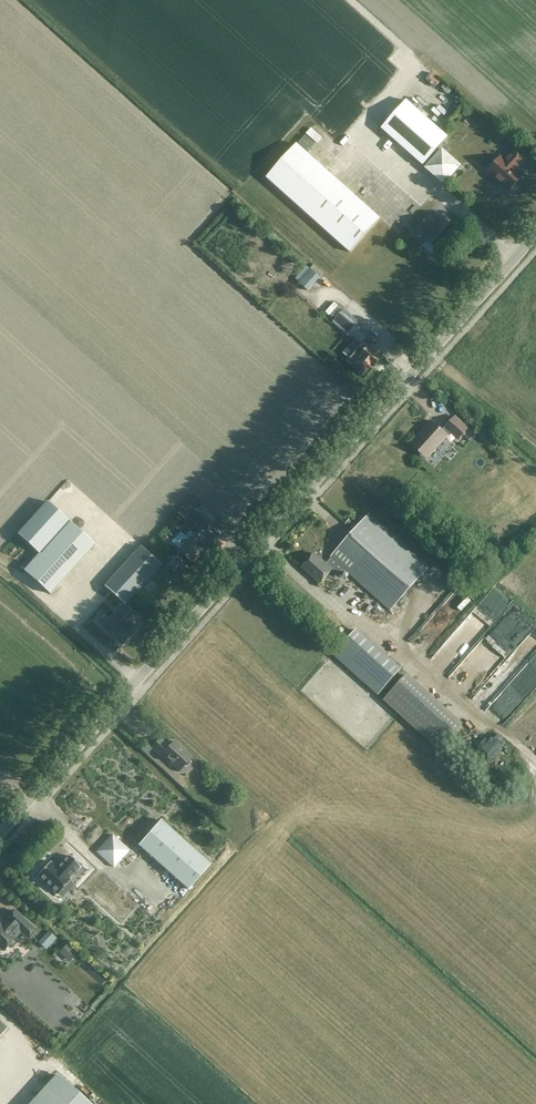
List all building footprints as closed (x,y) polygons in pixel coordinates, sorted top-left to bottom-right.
[(381,129),(423,166),(448,137),(407,100),(381,129)] [(349,253),(380,218),(297,144),(266,178),(349,253)] [(513,144),(489,171),(495,177),(493,180),(495,183),(498,186),(501,186),(504,185),(510,190),(522,177),(516,171),(528,157),(513,144)] [(442,150),(426,168),(444,184),(460,166),(442,150)] [(426,240),(440,252),(446,245),(447,245),(452,239),(451,239),(458,232),(444,220),(438,227),(434,224),(435,223),(429,217),(420,228),(429,236),(426,240)] [(308,291),(320,278),(310,269),(298,282),(308,291)] [(335,301),(326,311),(335,318),(343,307),(335,301)] [(336,318),(350,331),(358,337),(359,336),(367,343),(372,337),(357,323),(358,321),(344,309),(336,318)] [(361,356),(364,359),(361,362),(361,367),(365,370),(369,370),(373,366),(374,367),(382,359),(377,354),(378,353),(370,346),(369,348),(364,344),(357,351),(362,355),(361,356)] [(457,440),(467,429),(454,418),(441,431),(431,422),(423,431),(424,432),(412,446),(427,459),(450,434),(457,440)] [(193,498),(181,511),(189,518),(201,505),(193,498)] [(398,521),(407,510),(393,498),(384,509),(398,521)] [(38,552),(67,519),(46,499),(16,532),(38,552)] [(208,529),(213,523),(201,513),(196,518),(208,529)] [(369,513),(331,556),(331,557),(326,564),(325,564),(332,570),(339,577),(345,570),(390,610),(429,567),(369,513)] [(94,545),(69,522),(40,554),(39,553),(24,570),(50,594),(94,545)] [(193,563),(215,538),(202,527),(180,551),(193,563)] [(180,549),(193,533),(190,530),(186,535),(181,531),(172,541),(180,549)] [(104,586),(124,604),(160,565),(139,546),(104,586)] [(320,583),(331,570),(332,570),(325,564),(326,564),(314,553),(302,566),(320,583)] [(176,575),(184,567),(173,557),(165,565),(176,575)] [(131,623),(137,617),(126,607),(117,616),(114,613),(102,627),(121,645),(134,631),(127,625),(130,622),(131,623)] [(524,636),(535,626),(519,608),(508,618),(510,620),(524,636)] [(473,609),(431,660),(450,675),(491,624),(473,609)] [(357,629),(351,635),(333,655),(378,695),(402,669),(357,629)] [(463,724),(408,675),(385,701),(439,750),(463,724)] [(160,738),(152,747),(161,756),(162,755),(179,771),(191,758),(174,742),(169,747),(160,738)] [(151,747),(147,743),(142,748),(147,753),(151,747)] [(160,820),(138,845),(188,889),(210,864),(160,820)] [(113,868),(130,850),(112,834),(95,852),(113,868)] [(39,870),(43,864),(46,866),(50,861),(42,855),(31,868),(38,874),(40,871),(39,870)] [(50,862),(37,876),(57,895),(70,880),(69,879),(80,867),(68,856),(57,868),(50,862)] [(3,952),(15,939),(15,938),(19,933),(26,939),(35,929),(14,911),(6,920),(8,922),(3,928),(0,925),(0,949),(3,952)] [(46,949),(56,938),(48,931),(38,942),(46,949)] [(70,961),(77,953),(67,943),(59,952),(70,961)] [(31,1103),(87,1103),(56,1076),(31,1103)]
